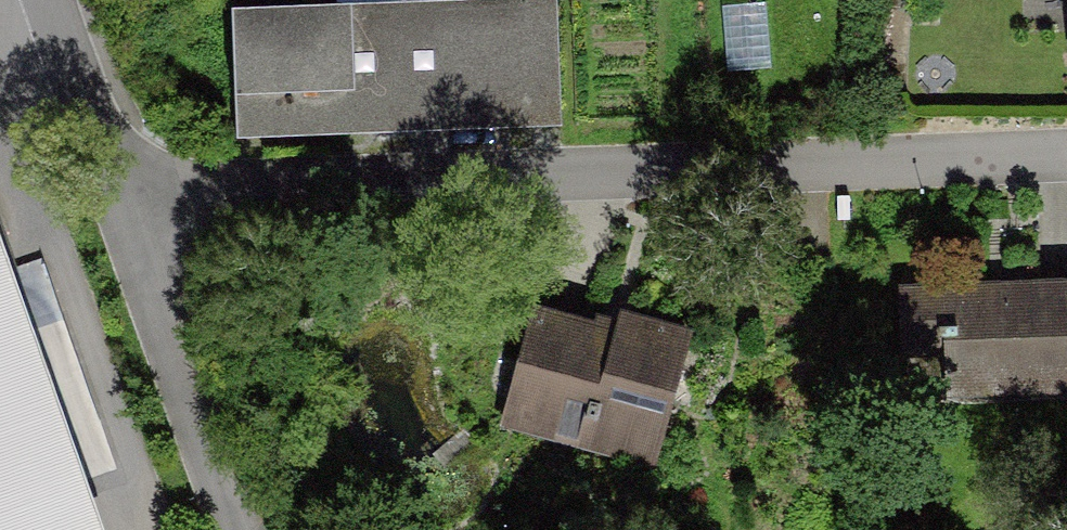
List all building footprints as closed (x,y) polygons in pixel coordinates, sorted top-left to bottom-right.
[(235,144),(558,129),(552,0),(509,0),(229,13),(235,144)] [(59,428),(93,416),(56,312),(30,321),(0,238),(0,529),(95,529),(59,428)] [(896,287),(898,341),(922,363),(941,363),(942,401),(1066,397),(1066,282),(896,287)] [(534,308),(497,432),(656,479),(698,337),(618,313),(613,332),(534,308)]
